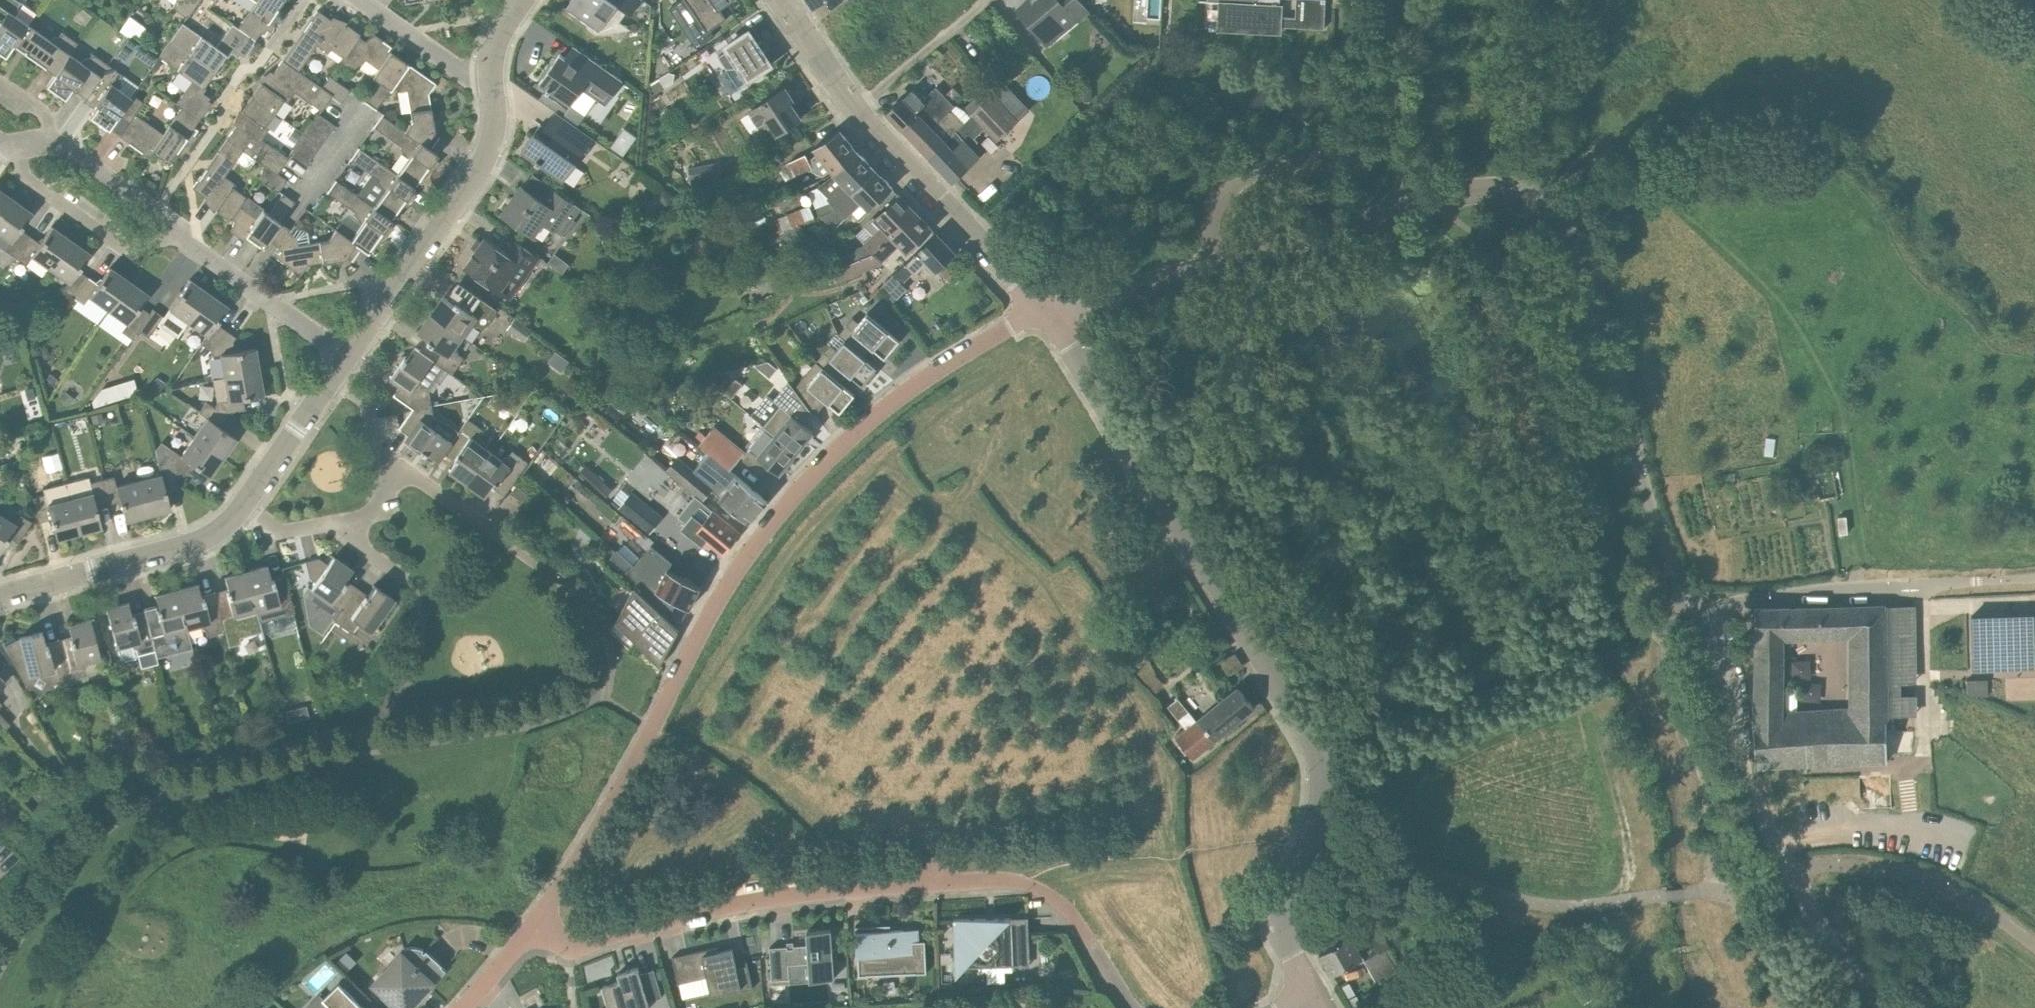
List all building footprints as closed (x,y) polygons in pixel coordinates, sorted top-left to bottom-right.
[(5,57),(13,46),(13,45),(28,25),(15,16),(18,12),(17,7),(20,3),(16,0),(0,0),(0,53),(5,57)] [(200,0),(175,0),(173,8),(187,18),(200,0)] [(254,41),(260,33),(264,35),(272,24),(268,21),(283,0),(255,0),(257,1),(238,27),(238,28),(254,41)] [(568,7),(587,20),(588,28),(597,34),(605,33),(614,20),(619,23),(628,11),(632,14),(642,0),(573,0),(568,7)] [(708,32),(728,19),(721,9),(734,0),(686,0),(708,32)] [(1081,0),(1028,0),(1018,8),(1047,43),(1088,8),(1081,0)] [(1207,5),(1217,6),(1217,28),(1280,29),(1280,25),(1326,28),(1328,0),(1298,0),(1297,16),(1281,16),(1282,0),(1207,0),(1207,5)] [(91,16),(82,9),(76,18),(84,25),(91,16)] [(298,71),(299,71),(317,45),(327,52),(331,47),(344,56),(345,56),(359,36),(345,26),(344,26),(334,19),(333,21),(317,10),(282,60),(298,71)] [(170,40),(214,71),(226,55),(228,56),(231,52),(238,57),(245,48),(248,50),(254,41),(238,28),(238,27),(232,24),(216,47),(182,23),(170,40)] [(13,45),(13,46),(36,61),(54,74),(55,74),(69,54),(70,54),(77,43),(61,32),(58,37),(53,37),(51,41),(28,25),(13,45)] [(757,43),(750,31),(730,45),(732,48),(718,57),(719,58),(727,69),(741,67),(749,80),(772,64),(764,53),(767,50),(761,41),(757,43)] [(345,56),(344,56),(340,61),(353,70),(365,60),(378,69),(372,77),(378,81),(365,100),(376,108),(390,90),(393,86),(392,86),(408,64),(389,50),(391,46),(374,34),(365,41),(359,37),(360,36),(359,36),(345,56)] [(182,107),(200,119),(206,110),(203,108),(210,98),(203,93),(206,89),(203,87),(214,71),(170,40),(159,57),(192,80),(176,103),(182,107)] [(623,80),(574,46),(566,57),(561,54),(540,84),(547,89),(547,90),(550,92),(550,91),(571,106),(582,89),(606,105),(623,80)] [(55,74),(54,74),(46,86),(65,99),(71,90),(77,89),(86,96),(108,65),(92,54),(89,58),(84,59),(82,62),(70,54),(69,54),(55,74)] [(298,71),(282,60),(272,75),(270,74),(263,84),(262,83),(252,97),(274,113),(283,99),(287,102),(295,92),(321,111),(332,96),(332,95),(322,88),(322,87),(299,71),(298,71)] [(392,86),(393,86),(400,91),(407,90),(412,121),(405,131),(430,149),(439,137),(433,133),(435,130),(434,129),(438,123),(433,120),(428,93),(435,83),(408,64),(392,86)] [(108,65),(86,96),(95,102),(96,108),(90,116),(109,130),(118,116),(131,97),(130,97),(119,88),(121,85),(120,80),(123,76),(108,65)] [(666,88),(673,83),(675,73),(668,72),(659,78),(666,88)] [(332,95),(332,96),(341,102),(350,90),(330,76),(322,87),(322,88),(332,95)] [(944,94),(954,104),(962,96),(953,86),(944,94)] [(886,112),(916,143),(955,105),(954,104),(944,94),(936,87),(923,100),(912,89),(903,98),(902,97),(886,112)] [(1093,87),(1076,88),(1077,101),(1093,101),(1093,87)] [(788,90),(786,88),(751,110),(762,128),(770,123),(777,134),(801,118),(790,102),(791,101),(791,100),(790,101),(784,93),(788,90)] [(955,105),(916,143),(930,157),(992,95),(985,88),(964,109),(955,105)] [(556,112),(564,117),(568,110),(544,93),(539,100),(556,112)] [(118,116),(128,123),(135,114),(143,102),(132,94),(130,97),(131,97),(118,116)] [(994,94),(992,95),(930,157),(954,182),(980,156),(972,147),(977,142),(972,136),(983,127),(996,141),(1018,120),(994,94)] [(274,113),(252,97),(242,112),(243,112),(236,122),(238,124),(227,139),(243,149),(266,166),(278,173),(288,158),(261,139),(269,129),(264,126),(274,113)] [(128,123),(119,135),(129,142),(128,143),(148,157),(152,151),(169,162),(186,138),(190,141),(198,129),(194,127),(200,119),(182,107),(163,134),(135,114),(128,123)] [(594,138),(556,112),(540,134),(536,131),(522,151),(536,161),(536,162),(540,165),(541,164),(564,181),(594,138)] [(311,120),(302,134),(321,146),(335,126),(318,115),(316,117),(316,120),(311,120)] [(414,186),(437,153),(430,149),(405,131),(402,128),(393,140),(401,146),(400,148),(408,158),(397,174),(414,186)] [(296,143),(302,134),(295,129),(288,138),(296,143)] [(834,174),(859,153),(840,131),(814,149),(818,154),(809,161),(806,154),(790,162),(791,165),(783,169),(786,175),(773,182),(771,177),(758,183),(761,191),(774,185),(775,187),(785,180),(786,182),(797,176),(809,170),(823,176),(831,171),(834,174)] [(321,146),(302,134),(294,145),(295,150),(293,150),(290,154),(306,166),(321,146)] [(243,149),(227,139),(192,188),(208,199),(206,201),(216,208),(216,209),(230,219),(240,205),(240,206),(246,197),(232,187),(235,183),(224,175),(243,149)] [(821,216),(835,210),(876,171),(868,163),(866,159),(863,156),(860,155),(859,153),(834,174),(836,176),(820,188),(831,198),(829,200),(810,208),(809,205),(775,219),(776,223),(768,226),(772,237),(821,216)] [(373,207),(391,219),(414,186),(397,174),(378,161),(370,173),(372,175),(358,196),(373,207)] [(703,183),(699,164),(688,166),(692,185),(703,183)] [(278,173),(266,166),(258,177),(279,192),(287,180),(278,173)] [(835,210),(821,216),(833,229),(852,211),(861,220),(893,188),(890,185),(889,182),(886,179),(883,178),(876,171),(835,210)] [(576,204),(541,179),(532,193),(522,186),(513,199),(518,202),(508,215),(504,212),(503,213),(535,235),(544,222),(562,235),(563,234),(565,236),(576,221),(568,215),(576,204)] [(676,196),(665,188),(660,194),(662,202),(668,207),(676,196)] [(13,199),(0,190),(0,217),(13,199)] [(873,253),(916,211),(898,193),(874,218),(882,226),(864,244),(866,245),(873,253)] [(369,251),(368,251),(391,219),(373,207),(358,196),(355,194),(347,206),(355,212),(354,214),(362,223),(351,239),(350,240),(361,247),(361,248),(367,253),(369,251)] [(281,222),(263,210),(264,208),(247,196),(246,197),(240,206),(240,205),(230,219),(231,219),(231,218),(235,220),(231,231),(243,239),(245,236),(263,248),(281,222)] [(30,236),(20,229),(32,212),(13,199),(0,217),(0,233),(11,241),(5,249),(16,256),(30,236)] [(933,229),(916,211),(873,253),(844,266),(832,272),(837,282),(882,263),(900,244),(908,253),(933,229)] [(809,241),(802,224),(794,227),(772,237),(768,239),(771,245),(782,241),(787,251),(809,241)] [(295,225),(289,233),(288,232),(273,255),(301,274),(308,264),(335,260),(340,263),(344,257),(345,259),(347,255),(353,259),(361,248),(361,247),(350,240),(351,239),(335,229),(328,240),(309,243),(307,233),(295,225)] [(51,268),(71,240),(52,226),(40,243),(30,236),(16,256),(26,264),(32,255),(51,268)] [(937,271),(956,252),(936,232),(894,275),(902,284),(914,272),(915,273),(927,261),(937,271)] [(507,252),(486,237),(483,241),(479,238),(473,247),(477,250),(465,267),(499,292),(512,274),(522,282),(540,257),(516,240),(507,252)] [(74,298),(89,277),(79,270),(90,253),(71,240),(51,268),(70,282),(64,290),(74,298)] [(866,245),(840,256),(844,266),(873,253),(866,245)] [(948,265),(940,273),(949,282),(957,274),(948,265)] [(109,309),(129,281),(110,267),(99,284),(89,277),(74,298),(84,305),(90,296),(109,309)] [(189,322),(209,293),(190,279),(170,308),(189,322)] [(129,281),(109,309),(128,323),(122,331),(132,339),(139,329),(147,318),(137,311),(149,294),(129,281)] [(445,296),(432,314),(464,336),(472,324),(475,327),(480,326),(485,329),(496,314),(462,290),(462,291),(465,294),(458,303),(454,304),(454,302),(445,296)] [(212,351),(226,330),(216,323),(228,306),(209,293),(189,322),(208,335),(202,343),(212,351)] [(147,318),(139,329),(149,337),(163,316),(153,308),(147,318)] [(839,335),(845,340),(846,340),(860,351),(867,342),(886,357),(900,339),(868,313),(860,323),(853,317),(839,335)] [(464,336),(432,314),(419,332),(428,339),(430,338),(431,343),(424,351),(421,349),(420,350),(434,360),(434,361),(454,374),(465,358),(460,355),(459,350),(456,348),(464,336)] [(524,340),(531,329),(515,319),(515,318),(510,314),(503,325),(508,328),(508,329),(524,340)] [(225,377),(259,371),(255,348),(235,351),(233,341),(236,337),(226,330),(212,351),(213,356),(221,354),(225,377)] [(846,340),(845,340),(837,350),(831,344),(817,362),(837,379),(845,369),(863,384),(866,381),(869,384),(878,373),(875,370),(878,366),(860,351),(846,340)] [(434,360),(420,350),(416,347),(410,355),(401,357),(402,362),(391,378),(401,385),(394,395),(413,409),(433,405),(430,389),(420,382),(434,361),(434,360)] [(855,394),(837,379),(817,362),(795,387),(812,410),(823,397),(841,412),(855,394)] [(217,403),(230,412),(246,410),(243,397),(263,394),(259,371),(225,377),(229,400),(218,401),(217,403)] [(732,397),(743,384),(735,378),(728,371),(709,376),(722,389),(732,397)] [(57,378),(50,373),(45,380),(52,385),(57,378)] [(165,382),(156,376),(150,385),(159,391),(165,382)] [(775,435),(797,453),(814,432),(801,421),(810,410),(812,413),(813,413),(790,381),(774,400),(781,406),(764,426),(775,435)] [(116,400),(111,386),(101,389),(106,403),(116,400)] [(66,392),(61,399),(69,404),(74,398),(66,392)] [(194,437),(223,457),(237,438),(220,426),(230,412),(217,403),(214,407),(207,401),(199,412),(208,418),(194,437)] [(433,405),(413,409),(400,428),(410,435),(407,439),(422,450),(423,456),(432,454),(440,460),(445,453),(453,441),(432,426),(436,421),(433,405)] [(90,415),(93,424),(103,421),(101,412),(90,415)] [(453,441),(445,453),(446,453),(449,450),(458,457),(459,461),(457,461),(451,470),(469,483),(491,451),(479,443),(482,440),(481,435),(485,430),(468,419),(453,441)] [(699,445),(707,451),(728,470),(730,468),(745,451),(715,427),(699,445)] [(751,450),(743,460),(763,476),(770,467),(780,474),(797,453),(775,435),(758,456),(751,450)] [(165,460),(186,475),(193,464),(210,476),(223,457),(194,437),(181,456),(173,450),(165,460)] [(491,451),(469,483),(487,496),(494,486),(493,485),(497,484),(507,491),(504,494),(505,495),(529,462),(513,451),(510,456),(505,456),(503,460),(491,451)] [(728,470),(707,451),(698,462),(730,489),(722,498),(750,522),(768,500),(730,468),(728,470)] [(139,481),(148,515),(171,509),(165,489),(177,486),(175,477),(186,475),(165,460),(163,464),(159,465),(161,475),(139,481)] [(586,465),(580,472),(606,496),(613,488),(586,465)] [(1820,502),(1840,497),(1833,469),(1813,474),(1820,502)] [(703,498),(711,488),(689,470),(681,480),(703,498)] [(102,480),(108,504),(120,501),(125,521),(148,515),(139,481),(117,486),(114,476),(102,480)] [(70,499),(79,533),(102,527),(97,507),(108,504),(102,480),(90,483),(92,493),(70,499)] [(523,501),(529,493),(517,484),(511,493),(523,501)] [(632,492),(625,500),(619,508),(650,533),(663,517),(632,492)] [(57,539),(79,533),(70,499),(48,505),(45,495),(33,498),(39,522),(51,519),(57,539)] [(680,517),(688,523),(684,529),(704,546),(710,540),(724,552),(741,532),(696,496),(680,517)] [(8,537),(19,543),(32,521),(21,515),(16,524),(0,515),(0,551),(8,537)] [(333,620),(354,590),(345,584),(344,580),(345,579),(352,570),(334,557),(328,565),(319,559),(306,562),(310,577),(316,582),(311,589),(312,589),(307,596),(309,602),(319,609),(318,610),(333,620)] [(268,566),(246,571),(256,609),(257,609),(259,616),(272,612),(271,610),(271,609),(275,611),(277,617),(295,612),(285,573),(283,573),(284,577),(274,580),(270,578),(271,577),(268,566)] [(690,608),(701,587),(669,570),(658,591),(690,608)] [(262,631),(256,609),(246,571),(225,577),(228,588),(229,589),(227,592),(216,595),(215,592),(214,592),(225,631),(236,628),(238,637),(262,631)] [(225,631),(214,592),(215,596),(204,599),(201,597),(201,596),(198,584),(176,590),(187,628),(201,624),(202,628),(206,630),(207,636),(225,631)] [(354,590),(333,620),(351,633),(359,622),(371,631),(393,599),(375,586),(368,595),(368,596),(364,597),(355,591),(357,588),(356,587),(354,590)] [(679,631),(634,587),(631,592),(633,592),(634,589),(641,596),(609,629),(629,649),(636,642),(641,648),(645,644),(662,661),(668,650),(664,646),(679,631)] [(187,628),(176,590),(155,596),(158,607),(159,608),(157,611),(147,614),(146,610),(144,611),(145,614),(155,650),(173,645),(172,639),(174,636),(173,631),(187,628)] [(155,650),(145,614),(135,617),(131,615),(132,614),(129,603),(107,609),(117,646),(118,646),(122,661),(136,657),(136,655),(155,650)] [(1753,615),(1755,773),(1890,771),(1889,724),(1920,724),(1918,613),(1753,615)] [(58,640),(59,644),(68,679),(86,674),(85,668),(87,665),(86,661),(100,657),(91,619),(69,625),(72,636),(73,637),(70,640),(60,643),(59,639),(58,640)] [(68,679),(59,644),(48,646),(44,644),(45,643),(42,632),(20,637),(30,675),(44,671),(45,675),(49,678),(51,684),(68,679)] [(1137,673),(1149,685),(1157,677),(1150,661),(1137,673)] [(1192,757),(1253,706),(1238,689),(1198,723),(1178,698),(1167,707),(1188,731),(1177,740),(1192,757)] [(306,706),(286,712),(289,723),(309,717),(306,706)] [(2,732),(10,724),(0,714),(0,730),(2,732)] [(235,737),(248,734),(246,723),(232,726),(235,737)] [(214,737),(206,731),(198,743),(207,748),(214,737)] [(170,758),(184,755),(180,742),(167,745),(170,758)] [(964,968),(1029,966),(1028,936),(1012,936),(1011,917),(954,919),(956,976),(964,968)] [(1391,947),(1382,930),(1376,921),(1319,953),(1331,974),(1363,957),(1356,944),(1361,945),(1372,939),(1380,953),(1368,960),(1379,980),(1400,968),(1389,948),(1391,947)] [(891,930),(891,925),(855,926),(855,928),(857,928),(859,976),(927,973),(925,941),(914,941),(913,929),(891,930)] [(832,943),(832,931),(832,930),(807,932),(808,945),(794,946),(794,948),(788,949),(788,946),(770,947),(773,998),(791,997),(789,964),(809,963),(810,980),(835,979),(834,961),(837,961),(836,943),(832,943)] [(719,952),(718,948),(722,947),(722,946),(673,957),(680,989),(681,989),(680,983),(708,977),(712,995),(725,992),(726,993),(720,994),(721,996),(753,988),(746,957),(745,957),(747,966),(737,968),(733,949),(719,952)] [(424,951),(424,949),(414,947),(404,948),(406,955),(391,971),(389,969),(376,984),(387,994),(384,997),(382,996),(381,997),(392,1007),(393,1006),(392,1004),(394,1002),(402,1007),(408,1007),(419,997),(417,995),(430,981),(433,985),(447,970),(442,966),(443,965),(427,950),(425,952),(424,951)] [(651,1007),(649,1001),(662,997),(654,970),(640,974),(638,967),(618,973),(620,981),(603,986),(610,1007),(649,1007),(651,1007)] [(1569,980),(1572,985),(1579,979),(1576,974),(1569,980)] [(1576,992),(1584,1002),(1593,995),(1585,985),(1576,992)] [(345,988),(326,1007),(365,1007),(345,988)] [(330,997),(320,991),(310,1007),(323,1007),(330,997)]
